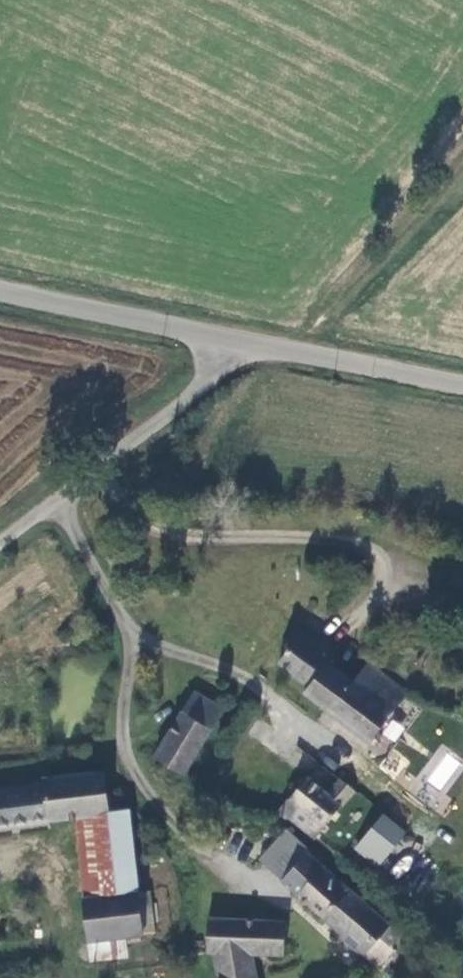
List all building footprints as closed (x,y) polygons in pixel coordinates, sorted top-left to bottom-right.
[(320,704),(342,676),(316,655),(321,649),(286,621),(277,632),(280,640),(270,653),(285,665),(284,667),(299,678),(294,684),(320,704)] [(401,692),(356,658),(342,676),(320,704),(365,739),(401,692)] [(186,698),(174,717),(202,733),(213,716),(186,698)] [(202,733),(174,717),(149,760),(176,777),(202,733)] [(408,786),(436,809),(462,776),(462,761),(442,744),(408,786)] [(395,780),(411,760),(393,747),(377,766),(395,780)] [(309,835),(347,786),(334,776),(325,788),(303,773),(286,796),(296,804),(287,816),(309,835)] [(70,819),(105,816),(96,777),(35,781),(35,787),(0,790),(0,825),(70,819)] [(296,804),(286,796),(274,811),(287,816),(296,804)] [(371,857),(399,823),(380,810),(352,843),(371,857)] [(77,894),(133,889),(126,814),(105,816),(70,819),(77,894)] [(283,830),(256,863),(341,935),(339,937),(360,954),(376,935),(386,944),(397,930),(305,852),(307,850),(283,830)] [(107,939),(149,935),(145,895),(134,896),(133,889),(77,894),(82,941),(107,939)] [(283,945),(284,922),(208,920),(207,951),(215,952),(216,977),(256,977),(252,953),(283,954),(283,945)] [(386,944),(376,935),(360,954),(375,967),(392,948),(386,944)] [(110,961),(107,939),(82,941),(84,963),(110,961)]
